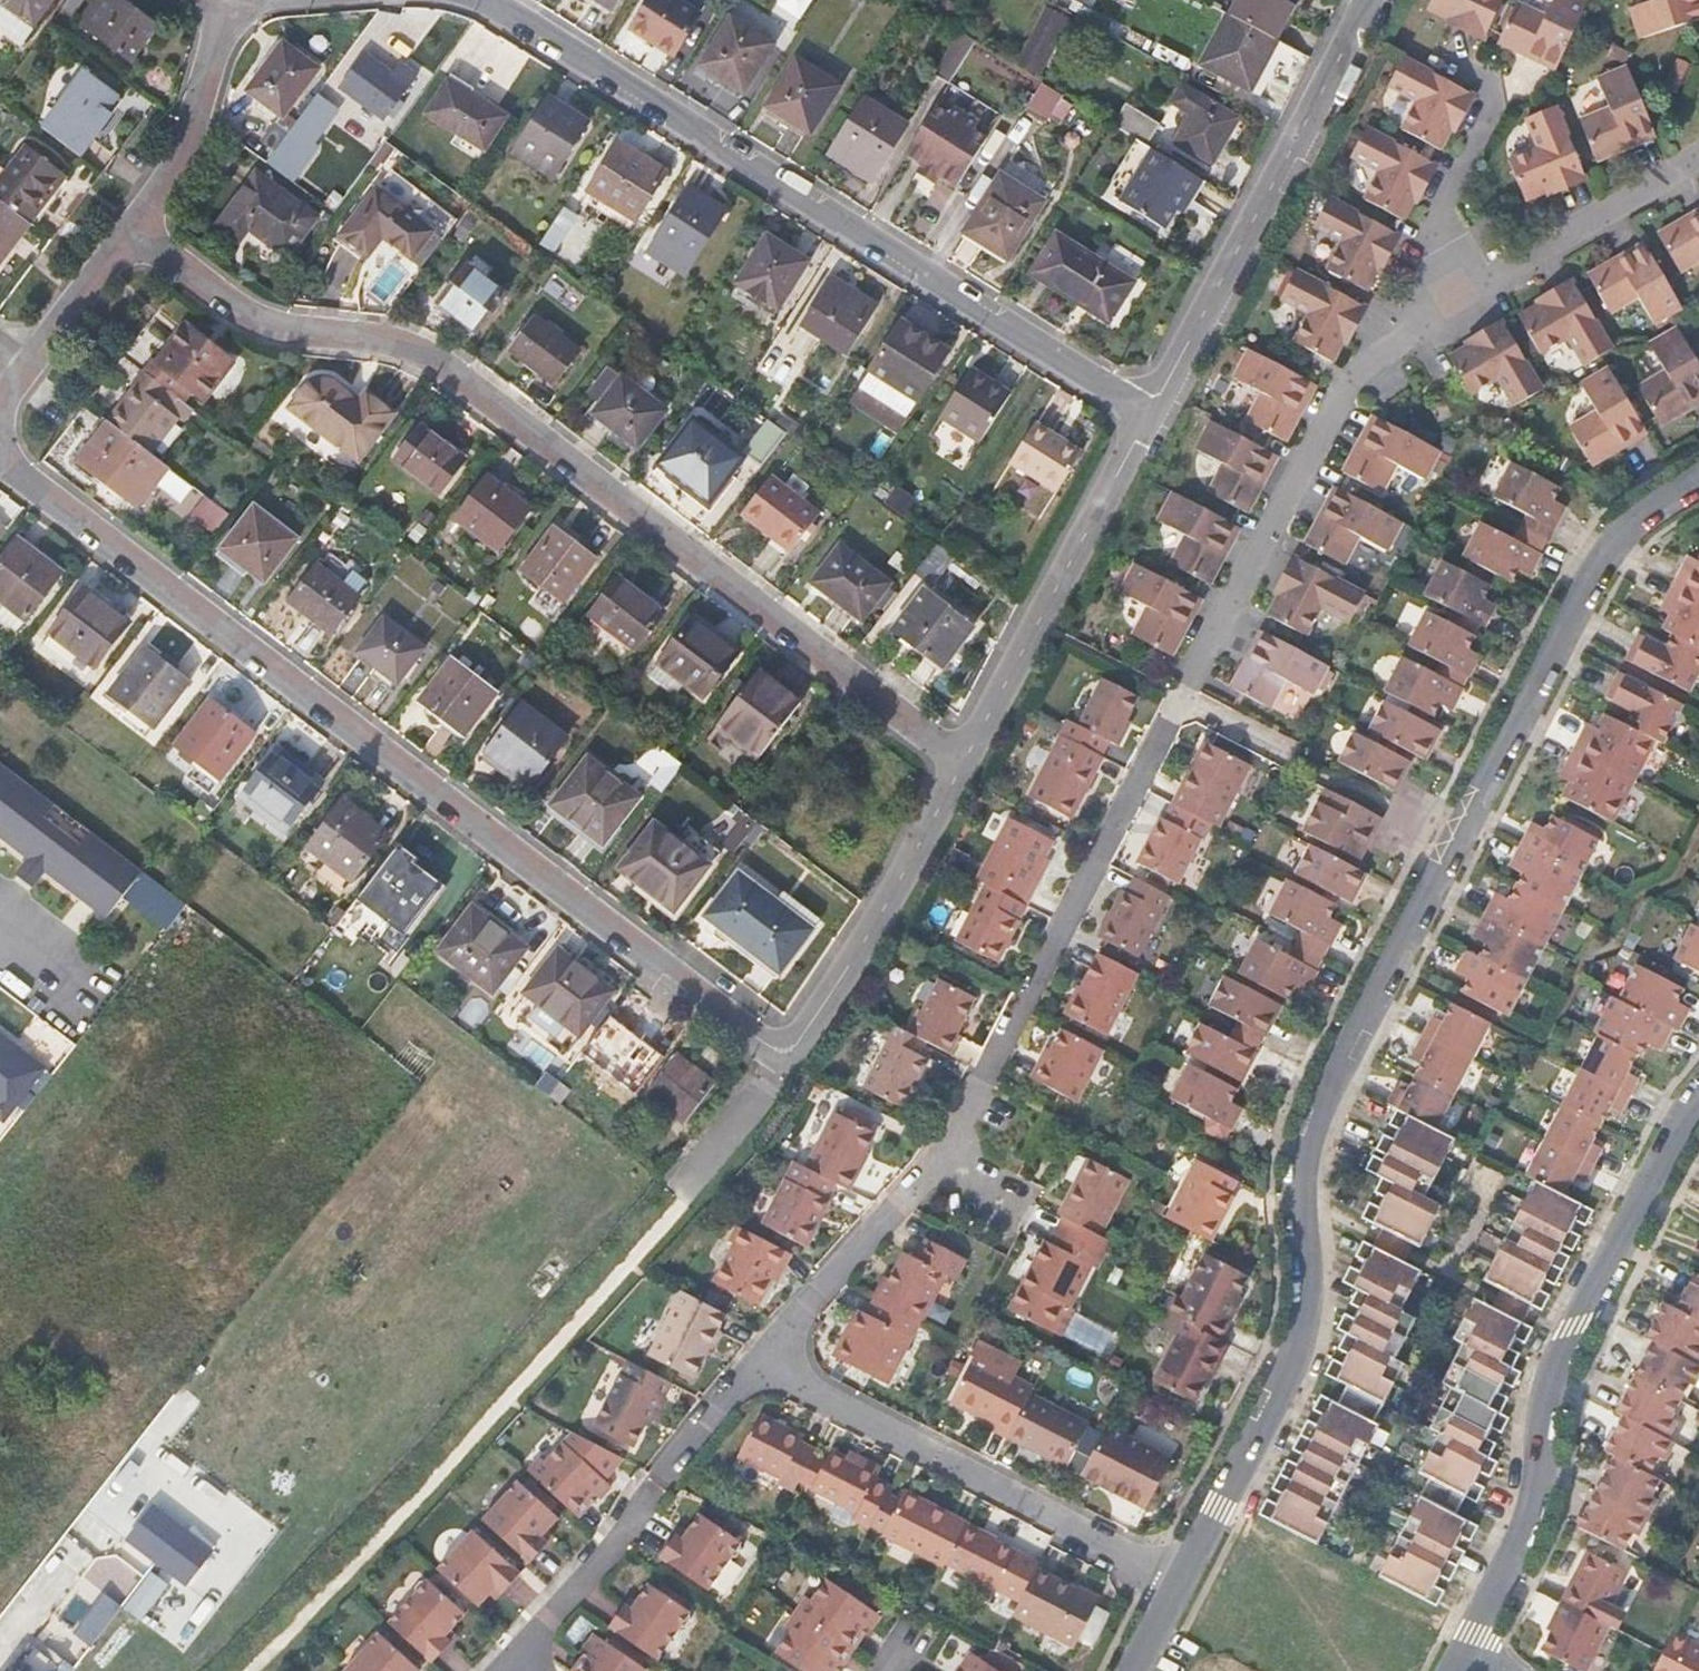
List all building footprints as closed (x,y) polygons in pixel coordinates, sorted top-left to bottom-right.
[(58,0),(0,0),(0,14),(30,37),(58,0)] [(86,0),(71,0),(66,7),(77,14),(86,0)] [(159,33),(114,0),(104,0),(83,29),(135,66),(159,33)] [(614,0),(577,0),(603,17),(614,0)] [(664,0),(644,0),(624,33),(667,59),(692,18),(664,0)] [(1206,5),(1227,16),(1272,39),(1289,5),(1279,0),(1208,0),(1206,5)] [(1426,9),(1437,14),(1447,18),(1485,36),(1488,30),(1502,0),(1430,0),(1426,9)] [(1499,35),(1497,42),(1510,48),(1519,52),(1521,49),(1557,65),(1575,26),(1587,0),(1552,0),(1544,16),(1516,2),(1499,35)] [(1639,39),(1698,18),(1698,0),(1653,0),(1629,8),(1639,39)] [(1063,21),(1041,9),(1013,64),(1034,74),(1063,21)] [(1250,91),(1276,41),(1272,39),(1227,16),(1200,64),(1250,91)] [(732,99),(764,47),(725,23),(693,75),(732,99)] [(973,41),(957,32),(930,75),(946,85),(973,41)] [(281,44),(270,58),(304,83),(314,71),(281,44)] [(381,118),(411,75),(397,65),(390,75),(361,54),(338,86),(381,118)] [(1414,101),(1400,130),(1429,144),(1439,149),(1451,128),(1457,116),(1469,92),(1402,57),(1387,87),(1414,101)] [(304,83),(270,58),(245,91),(278,117),(304,83)] [(1666,81),(1678,87),(1688,64),(1676,58),(1666,81)] [(806,137),(835,90),(794,64),(765,110),(806,137)] [(1579,121),(1597,160),(1618,151),(1617,148),(1625,145),(1653,132),(1626,67),(1597,79),(1610,109),(1579,121)] [(42,130),(83,160),(123,105),(84,76),(42,130)] [(473,95),(450,80),(423,117),(468,149),(491,117),(469,101),(473,95)] [(1038,81),(1024,105),(1038,114),(1043,108),(1054,116),(1063,101),(1052,93),(1053,90),(1038,81)] [(946,85),(902,156),(920,167),(938,179),(954,189),(998,117),(946,85)] [(1225,145),(1239,122),(1184,88),(1172,107),(1190,119),(1174,144),(1211,167),(1225,145)] [(263,165),(287,183),(311,150),(307,147),(331,113),(311,98),(263,165)] [(547,171),(578,122),(538,98),(503,153),(517,162),(522,155),(547,171)] [(845,167),(868,181),(901,128),(862,102),(832,151),(848,162),(845,167)] [(1131,138),(1147,147),(1160,125),(1126,105),(1112,126),(1131,138)] [(1539,147),(1507,161),(1520,190),(1525,200),(1534,197),(1546,192),(1584,177),(1580,167),(1555,106),(1527,119),(1539,147)] [(1247,127),(1239,122),(1225,145),(1232,150),(1247,127)] [(1378,171),(1363,200),(1392,214),(1402,219),(1413,199),(1421,185),(1432,163),(1422,158),(1366,128),(1350,157),(1378,171)] [(1182,201),(1197,178),(1147,147),(1131,138),(1099,190),(1158,226),(1177,197),(1182,201)] [(608,141),(604,147),(633,166),(637,160),(608,141)] [(633,166),(604,147),(576,191),(623,222),(654,171),(637,160),(633,166)] [(34,227),(69,179),(29,150),(0,190),(0,201),(34,227)] [(1002,260),(1047,188),(1004,161),(959,233),(1002,260)] [(863,190),(868,181),(845,167),(840,174),(863,190)] [(938,179),(920,167),(915,175),(933,186),(938,179)] [(312,221),(253,176),(215,227),(236,243),(244,231),(282,260),(312,221)] [(675,269),(710,214),(687,199),(693,190),(680,182),(640,246),(675,269)] [(687,199),(710,214),(716,205),(693,190),(687,199)] [(411,262),(431,234),(376,193),(342,239),(369,259),(383,242),(411,262)] [(1164,230),(1182,201),(1177,197),(1158,226),(1164,230)] [(1341,241),(1326,270),(1355,285),(1365,290),(1376,270),(1387,249),(1396,233),(1385,227),(1328,199),(1313,227),(1341,241)] [(34,227),(0,201),(0,272),(34,227)] [(581,271),(609,229),(568,202),(541,244),(581,271)] [(1663,243),(1679,272),(1698,260),(1698,214),(1681,225),(1678,221),(1657,234),(1663,243)] [(1082,297),(1102,265),(1050,233),(1024,274),(1070,303),(1076,294),(1082,297)] [(728,280),(767,305),(795,262),(756,236),(728,280)] [(1116,243),(1108,260),(1140,275),(1148,259),(1116,243)] [(1609,262),(1587,275),(1593,284),(1608,312),(1636,296),(1653,324),(1668,315),(1682,307),(1649,251),(1646,246),(1611,266),(1609,262)] [(1128,280),(1102,265),(1082,297),(1107,313),(1128,280)] [(475,337),(503,299),(464,270),(435,307),(475,337)] [(1307,313),(1292,342),(1313,353),(1332,362),(1343,342),(1349,331),(1362,306),(1348,298),(1294,270),(1279,299),(1307,313)] [(820,272),(816,278),(843,295),(847,289),(820,272)] [(843,295),(816,278),(789,321),(835,350),(866,300),(847,289),(843,295)] [(761,316),(767,305),(728,280),(721,289),(761,316)] [(1517,316),(1523,326),(1540,354),(1568,337),(1585,365),(1600,356),(1612,347),(1579,293),(1572,283),(1539,303),(1517,316)] [(1070,303),(1076,307),(1082,297),(1076,294),(1070,303)] [(1082,297),(1076,307),(1101,323),(1107,313),(1082,297)] [(896,412),(937,346),(920,336),(923,331),(892,312),(849,382),(896,412)] [(575,357),(531,324),(507,355),(551,388),(575,357)] [(1449,357),(1460,377),(1471,395),(1498,379),(1514,407),(1519,404),(1542,388),(1510,334),(1503,324),(1482,337),(1469,345),(1449,357)] [(1636,388),(1653,415),(1659,425),(1680,412),(1679,408),(1682,406),(1698,396),(1698,366),(1675,327),(1649,343),(1665,370),(1636,388)] [(157,365),(147,378),(185,407),(195,394),(206,402),(234,366),(187,331),(170,352),(174,354),(162,369),(157,365)] [(1261,393),(1247,421),(1270,433),(1286,442),(1297,420),(1293,418),(1311,382),(1301,377),(1248,350),(1233,378),(1261,393)] [(958,365),(953,374),(991,402),(998,391),(958,365)] [(1596,411),(1568,428),(1588,460),(1591,464),(1608,454),(1612,452),(1610,448),(1644,429),(1640,423),(1606,366),(1580,383),(1596,411)] [(658,411),(602,369),(583,392),(596,402),(586,415),(630,448),(658,411)] [(991,402),(953,374),(928,412),(968,439),(991,402)] [(122,411),(110,427),(152,459),(179,424),(175,420),(185,407),(147,378),(136,392),(141,396),(127,414),(122,411)] [(358,468),(393,421),(365,400),(357,409),(327,387),(319,385),(312,388),(290,415),(358,468)] [(749,461),(773,428),(757,416),(733,448),(749,461)] [(1377,418),(1359,452),(1355,450),(1344,472),(1355,477),(1383,492),(1397,464),(1425,478),(1440,450),(1400,430),(1377,418)] [(1024,419),(1021,424),(1049,444),(1053,437),(1024,419)] [(1224,464),(1209,493),(1233,505),(1248,513),(1260,491),(1256,489),(1274,455),(1262,448),(1210,421),(1196,448),(1224,464)] [(736,458),(687,423),(655,466),(703,503),(736,458)] [(1045,489),(1065,456),(1049,444),(1021,424),(998,459),(1045,489)] [(152,459),(110,427),(79,467),(140,513),(170,473),(152,459)] [(463,464),(421,432),(394,467),(436,499),(463,464)] [(1049,444),(1065,456),(1070,448),(1053,437),(1049,444)] [(1512,459),(1494,496),(1529,513),(1556,527),(1564,510),(1550,503),(1559,484),(1512,459)] [(813,513),(766,477),(736,515),(783,552),(813,513)] [(527,514),(485,481),(455,520),(497,554),(527,514)] [(1340,489),(1323,523),(1318,521),(1306,543),(1312,546),(1345,563),(1361,535),(1388,550),(1403,522),(1346,492),(1340,489)] [(1187,535),(1171,565),(1195,576),(1210,583),(1221,563),(1218,560),(1237,526),(1225,519),(1173,493),(1158,520),(1187,535)] [(210,504),(197,522),(219,538),(233,521),(210,504)] [(299,546),(256,513),(224,556),(266,588),(299,546)] [(1529,513),(1522,526),(1549,539),(1556,527),(1529,513)] [(1481,520),(1463,556),(1512,581),(1523,561),(1535,568),(1542,553),(1515,538),(1481,520)] [(1515,538),(1542,553),(1549,539),(1522,526),(1515,538)] [(561,605),(592,564),(552,533),(521,575),(561,605)] [(58,574),(14,540),(0,559),(0,606),(2,608),(0,610),(0,623),(13,633),(58,574)] [(927,588),(950,558),(932,544),(909,575),(927,588)] [(825,592),(857,617),(882,585),(834,547),(806,584),(821,596),(825,592)] [(1281,594),(1269,615),(1280,620),(1308,635),(1324,607),(1353,622),(1367,593),(1305,561),(1300,558),(1281,594)] [(1675,582),(1698,594),(1698,559),(1694,568),(1685,563),(1675,582)] [(1442,560),(1424,595),(1450,608),(1481,623),(1485,625),(1494,609),(1481,602),(1490,584),(1442,560)] [(1149,606),(1133,636),(1152,644),(1172,655),(1184,634),(1180,632),(1198,597),(1187,591),(1135,564),(1121,592),(1149,606)] [(330,639),(359,601),(317,570),(289,607),(330,639)] [(1664,628),(1672,632),(1698,646),(1698,594),(1675,582),(1665,602),(1675,607),(1664,628)] [(614,587),(609,593),(623,603),(628,597),(614,587)] [(966,628),(918,591),(887,630),(936,668),(966,628)] [(87,677),(127,626),(84,592),(44,643),(87,677)] [(851,626),(857,617),(825,592),(821,596),(818,601),(851,626)] [(623,603),(609,593),(589,619),(632,650),(656,619),(628,597),(623,603)] [(1450,608),(1445,619),(1475,635),(1481,623),(1450,608)] [(1426,609),(1408,644),(1443,662),(1469,675),(1478,659),(1466,653),(1475,635),(1445,619),(1426,609)] [(424,651),(383,620),(357,655),(398,686),(424,651)] [(732,655),(689,622),(657,663),(701,696),(732,655)] [(1244,665),(1233,687),(1242,691),(1271,707),(1286,679),(1316,693),(1329,665),(1272,635),(1266,632),(1248,666),(1244,665)] [(1624,659),(1688,691),(1698,668),(1698,646),(1672,632),(1664,646),(1638,633),(1624,659)] [(152,732),(187,687),(142,653),(108,698),(152,732)] [(11,663),(0,655),(0,677),(11,663)] [(1403,655),(1385,691),(1417,707),(1427,712),(1434,715),(1444,697),(1456,702),(1463,687),(1437,673),(1403,655)] [(1437,673),(1463,687),(1469,676),(1443,662),(1437,673)] [(1605,695),(1631,710),(1624,723),(1653,738),(1661,741),(1681,702),(1618,671),(1605,695)] [(456,747),(488,705),(443,672),(411,714),(456,747)] [(756,756),(797,704),(755,672),(715,725),(756,756)] [(1139,697),(1103,679),(1080,727),(1067,720),(1059,735),(1060,735),(1102,757),(1110,742),(1119,747),(1128,729),(1124,727),(1139,697)] [(1385,700),(1370,729),(1386,737),(1398,743),(1427,758),(1442,728),(1423,719),(1427,712),(1417,707),(1413,714),(1385,700)] [(216,784),(251,737),(207,704),(172,750),(216,784)] [(521,706),(484,754),(528,788),(564,741),(521,706)] [(1582,729),(1572,748),(1633,779),(1653,738),(1624,723),(1604,713),(1593,735),(1582,729)] [(1354,731),(1340,761),(1396,789),(1411,760),(1393,752),(1398,743),(1386,737),(1382,746),(1354,731)] [(1060,735),(1029,797),(1071,819),(1103,758),(1102,757),(1060,735)] [(663,790),(684,764),(659,744),(638,770),(663,790)] [(1197,760),(1175,805),(1212,824),(1219,828),(1251,766),(1213,746),(1204,763),(1197,760)] [(1574,773),(1563,794),(1612,819),(1633,779),(1572,748),(1563,767),(1574,773)] [(279,843),(321,787),(276,754),(240,800),(255,811),(248,821),(279,843)] [(528,788),(484,754),(479,760),(523,794),(528,788)] [(613,779),(585,758),(548,808),(575,829),(578,825),(604,845),(635,803),(610,783),(613,779)] [(108,921),(143,876),(90,834),(81,845),(46,818),(55,807),(0,765),(0,837),(22,854),(44,871),(108,921)] [(1384,816),(1325,787),(1320,797),(1321,801),(1377,829),(1384,816)] [(1305,829),(1332,842),(1327,850),(1339,856),(1343,848),(1361,857),(1377,829),(1321,801),(1320,797),(1305,829)] [(1151,841),(1139,864),(1178,885),(1201,840),(1204,841),(1212,824),(1175,805),(1155,843),(1151,841)] [(345,892),(385,840),(341,806),(302,858),(345,892)] [(1557,816),(1596,836),(1600,828),(1561,808),(1557,816)] [(1529,824),(1520,842),(1580,872),(1598,837),(1596,836),(1557,816),(1553,814),(1544,831),(1529,824)] [(1009,819),(978,881),(986,885),(1016,900),(1028,906),(1035,890),(1030,887),(1054,842),(1009,819)] [(671,911),(705,867),(653,828),(620,872),(671,911)] [(1312,842),(1297,872),(1324,887),(1320,894),(1330,899),(1334,892),(1353,901),(1368,871),(1339,856),(1327,850),(1312,842)] [(1526,864),(1515,886),(1561,909),(1580,872),(1520,842),(1513,857),(1526,864)] [(405,937),(442,888),(413,866),(416,861),(396,847),(355,902),(390,929),(381,941),(398,953),(408,940),(405,937)] [(31,889),(44,871),(22,854),(8,871),(31,889)] [(772,979),(813,925),(777,897),(771,906),(731,876),(697,920),(772,979)] [(1122,890),(1098,937),(1138,958),(1170,896),(1134,879),(1127,893),(1122,890)] [(1289,879),(1271,913),(1305,930),(1333,945),(1341,928),(1329,922),(1337,903),(1330,899),(1320,894),(1289,879)] [(986,885),(957,943),(998,964),(1020,923),(1008,917),(1016,900),(986,885)] [(1483,913),(1544,943),(1561,909),(1515,886),(1507,903),(1492,895),(1483,913)] [(490,993),(523,950),(505,937),(509,932),(475,905),(438,953),(490,993)] [(1489,935),(1478,955),(1525,980),(1544,943),(1483,913),(1475,929),(1489,935)] [(1674,959),(1698,972),(1698,926),(1692,923),(1674,959)] [(1305,930),(1299,942),(1327,956),(1333,945),(1305,930)] [(1259,937),(1241,973),(1256,980),(1267,986),(1289,997),(1299,979),(1311,985),(1320,968),(1293,954),(1259,937)] [(1293,954),(1320,968),(1327,956),(1299,942),(1293,954)] [(1470,974),(1461,991),(1507,1015),(1525,980),(1478,955),(1465,949),(1455,966),(1470,974)] [(576,1036),(608,994),(556,954),(524,995),(576,1036)] [(1099,954),(1067,1018),(1107,1037),(1138,974),(1099,954)] [(1638,962),(1620,1000),(1673,1026),(1679,1029),(1687,1013),(1675,1006),(1685,986),(1638,962)] [(1225,976),(1210,1005),(1239,1020),(1267,1035),(1282,1004),(1264,995),(1267,986),(1256,980),(1252,989),(1225,976)] [(921,1012),(910,1034),(927,1043),(952,1055),(962,1036),(958,1035),(976,998),(940,981),(925,1013),(921,1012)] [(1612,996),(1595,1031),(1599,1033),(1639,1053),(1641,1054),(1650,1036),(1665,1043),(1673,1026),(1620,1000),(1612,996)] [(1432,1016),(1423,1033),(1472,1058),(1491,1023),(1452,1003),(1443,1021),(1432,1016)] [(663,1057),(610,1015),(581,1052),(634,1094),(663,1057)] [(1239,1020),(1235,1029),(1262,1043),(1267,1035),(1239,1020)] [(1199,1024),(1184,1055),(1211,1068),(1208,1074),(1219,1080),(1222,1074),(1241,1083),(1257,1053),(1229,1039),(1199,1024)] [(890,1043),(866,1091),(902,1110),(903,1107),(918,1115),(927,1096),(911,1087),(916,1078),(919,1080),(929,1060),(920,1056),(927,1043),(910,1034),(891,1025),(884,1040),(890,1043)] [(1040,1062),(1029,1081),(1076,1105),(1104,1050),(1063,1029),(1044,1064),(1040,1062)] [(1229,1039),(1257,1053),(1262,1043),(1235,1029),(1229,1039)] [(1425,1056),(1416,1073),(1455,1093),(1472,1058),(1423,1033),(1415,1050),(1425,1056)] [(1599,1033),(1581,1068),(1630,1093),(1641,1074),(1631,1069),(1639,1053),(1599,1033)] [(43,1080),(0,1047),(0,1131),(2,1132),(43,1080)] [(1169,1100),(1231,1131),(1239,1115),(1227,1109),(1237,1089),(1219,1080),(1208,1074),(1188,1064),(1169,1100)] [(1581,1068),(1562,1104),(1601,1124),(1611,1107),(1621,1112),(1630,1093),(1581,1068)] [(1396,1086),(1387,1104),(1398,1109),(1436,1129),(1455,1093),(1416,1073),(1407,1091),(1396,1086)] [(1562,1104),(1545,1139),(1594,1165),(1604,1146),(1593,1139),(1601,1124),(1562,1104)] [(1399,1129),(1395,1133),(1445,1158),(1455,1138),(1436,1129),(1398,1109),(1389,1124),(1399,1129)] [(833,1112),(804,1167),(835,1183),(848,1190),(856,1175),(852,1173),(872,1132),(833,1112)] [(1384,1153),(1434,1178),(1445,1158),(1395,1133),(1393,1139),(1384,1134),(1376,1149),(1384,1153)] [(1545,1139),(1527,1175),(1536,1180),(1565,1195),(1574,1178),(1585,1183),(1594,1165),(1545,1139)] [(1383,1179),(1423,1199),(1434,1178),(1384,1153),(1383,1160),(1373,1154),(1366,1170),(1383,1179)] [(794,1161),(762,1224),(807,1248),(819,1223),(815,1221),(835,1183),(804,1167),(794,1161)] [(1197,1162),(1168,1219),(1204,1238),(1211,1242),(1220,1226),(1235,1197),(1229,1194),(1236,1181),(1197,1162)] [(1083,1175),(1062,1217),(1065,1219),(1103,1238),(1131,1181),(1097,1165),(1090,1178),(1083,1175)] [(1382,1202),(1432,1227),(1443,1209),(1423,1199),(1383,1179),(1375,1192),(1385,1198),(1382,1202)] [(1526,1200),(1577,1226),(1578,1220),(1587,1225),(1590,1218),(1594,1210),(1565,1195),(1536,1180),(1526,1200)] [(1516,1220),(1568,1245),(1575,1249),(1578,1242),(1582,1234),(1574,1229),(1577,1226),(1526,1200),(1516,1220)] [(1362,1218),(1384,1229),(1416,1246),(1421,1248),(1432,1228),(1432,1227),(1382,1202),(1380,1208),(1370,1203),(1362,1218)] [(1046,1243),(1029,1275),(1035,1278),(1030,1288),(1024,1285),(1011,1312),(1050,1332),(1064,1306),(1071,1310),(1092,1268),(1097,1271),(1111,1242),(1103,1238),(1065,1219),(1051,1245),(1046,1243)] [(1506,1240),(1564,1269),(1569,1259),(1571,1255),(1563,1251),(1568,1245),(1516,1220),(1506,1240)] [(732,1244),(712,1283),(757,1307),(778,1267),(782,1269),(789,1253),(735,1225),(727,1241),(732,1244)] [(1384,1229),(1376,1246),(1407,1262),(1416,1246),(1384,1229)] [(875,1273),(865,1295),(921,1324),(945,1277),(954,1282),(965,1261),(911,1233),(902,1252),(896,1250),(883,1278),(875,1273)] [(1359,1265),(1408,1291),(1420,1268),(1407,1262),(1376,1246),(1362,1239),(1354,1256),(1362,1261),(1359,1265)] [(1496,1259),(1546,1284),(1547,1278),(1558,1284),(1562,1276),(1564,1269),(1506,1240),(1496,1259)] [(1184,1322),(1220,1340),(1229,1322),(1221,1319),(1232,1297),(1236,1299),(1248,1276),(1206,1254),(1184,1299),(1177,1295),(1167,1313),(1184,1322)] [(1485,1281),(1502,1290),(1534,1305),(1544,1310),(1547,1304),(1552,1294),(1541,1289),(1546,1284),(1496,1259),(1485,1281)] [(1355,1289),(1398,1311),(1408,1291),(1359,1265),(1357,1271),(1348,1266),(1344,1274),(1340,1282),(1355,1289)] [(1677,1306),(1698,1317),(1698,1272),(1696,1271),(1677,1306)] [(1353,1312),(1403,1338),(1413,1318),(1398,1311),(1355,1289),(1347,1304),(1356,1309),(1353,1312)] [(671,1309),(648,1357),(692,1379),(702,1360),(697,1358),(704,1346),(710,1349),(719,1332),(716,1330),(725,1314),(678,1290),(669,1308),(671,1309)] [(1494,1305),(1526,1321),(1534,1305),(1502,1290),(1494,1305)] [(1466,1318),(1517,1343),(1518,1337),(1527,1342),(1536,1326),(1526,1321),(1494,1305),(1477,1297),(1466,1318)] [(1646,1335),(1655,1339),(1691,1358),(1698,1342),(1698,1317),(1677,1306),(1665,1299),(1646,1335)] [(1064,1306),(1050,1332),(1061,1338),(1075,1312),(1071,1310),(1064,1306)] [(856,1312),(832,1358),(887,1386),(911,1338),(856,1312)] [(1343,1335),(1392,1359),(1403,1338),(1353,1312),(1351,1318),(1342,1314),(1338,1322),(1334,1331),(1343,1335)] [(1465,1341),(1515,1367),(1520,1357),(1522,1352),(1513,1347),(1517,1343),(1466,1318),(1457,1337),(1465,1341)] [(1184,1322),(1154,1382),(1194,1402),(1208,1376),(1211,1378),(1228,1344),(1220,1340),(1184,1322)] [(1344,1353),(1340,1359),(1391,1383),(1401,1363),(1392,1359),(1343,1335),(1340,1340),(1336,1349),(1344,1353)] [(1655,1339),(1637,1374),(1687,1399),(1695,1382),(1690,1379),(1698,1362),(1691,1358),(1655,1339)] [(1465,1341),(1454,1362),(1505,1387),(1507,1382),(1515,1386),(1518,1381),(1523,1370),(1515,1367),(1465,1341)] [(973,1358),(950,1403),(994,1426),(992,1430),(1007,1439),(1009,1435),(1029,1395),(1032,1389),(973,1358)] [(1345,1387),(1337,1403),(1371,1422),(1391,1383),(1340,1359),(1338,1364),(1330,1360),(1326,1367),(1322,1375),(1345,1387)] [(626,1360),(592,1427),(632,1448),(649,1415),(653,1417),(670,1383),(626,1360)] [(1443,1382),(1452,1387),(1502,1412),(1506,1405),(1511,1396),(1501,1391),(1505,1387),(1454,1362),(1443,1382)] [(1637,1374),(1618,1410),(1624,1413),(1663,1433),(1672,1415),(1677,1418),(1687,1399),(1637,1374)] [(1452,1387),(1441,1408),(1442,1408),(1491,1434),(1494,1427),(1503,1432),(1504,1429),(1510,1416),(1502,1412),(1452,1387)] [(1320,1415),(1317,1420),(1367,1444),(1377,1425),(1371,1422),(1337,1403),(1319,1394),(1314,1404),(1312,1410),(1320,1415)] [(1029,1395),(1009,1435),(1068,1465),(1089,1426),(1029,1395)] [(1431,1427),(1441,1432),(1490,1456),(1497,1442),(1487,1437),(1491,1434),(1442,1408),(1431,1427)] [(1624,1413),(1606,1448),(1615,1452),(1649,1470),(1658,1453),(1665,1457),(1673,1439),(1663,1433),(1624,1413)] [(758,1415),(737,1458),(781,1480),(777,1486),(792,1493),(800,1478),(812,1454),(814,1450),(800,1442),(802,1437),(758,1415)] [(1299,1436),(1357,1464),(1367,1444),(1317,1420),(1315,1424),(1307,1420),(1303,1428),(1299,1436)] [(1107,1427),(1081,1477),(1099,1486),(1102,1481),(1121,1491),(1118,1497),(1145,1510),(1171,1460),(1107,1427)] [(1432,1452),(1481,1477),(1483,1471),(1491,1476),(1499,1460),(1490,1456),(1441,1432),(1431,1452),(1432,1452)] [(1297,1460),(1347,1485),(1357,1464),(1299,1436),(1294,1445),(1292,1450),(1300,1455),(1297,1460)] [(527,1472),(573,1513),(591,1494),(597,1498),(608,1485),(562,1443),(545,1463),(540,1458),(527,1472)] [(825,1461),(812,1485),(810,1489),(856,1513),(852,1521),(868,1529),(869,1527),(887,1492),(890,1487),(876,1479),(881,1469),(863,1460),(861,1465),(831,1451),(825,1461)] [(1428,1477),(1419,1495),(1455,1513),(1465,1495),(1478,1502),(1485,1486),(1477,1482),(1481,1477),(1432,1452),(1431,1452),(1420,1473),(1428,1477)] [(1615,1452),(1597,1488),(1649,1515),(1658,1496),(1652,1493),(1661,1476),(1649,1470),(1615,1452)] [(812,1454),(800,1478),(812,1485),(825,1461),(812,1454)] [(1278,1475),(1337,1505),(1347,1485),(1297,1460),(1295,1464),(1286,1460),(1283,1466),(1278,1475)] [(1277,1499),(1326,1524),(1337,1505),(1278,1475),(1275,1482),(1270,1490),(1280,1495),(1277,1499)] [(517,1483),(481,1521),(529,1564),(548,1543),(542,1537),(557,1519),(517,1483)] [(1597,1488),(1579,1524),(1624,1547),(1633,1528),(1640,1532),(1649,1515),(1597,1488)] [(887,1492),(869,1527),(882,1534),(900,1499),(887,1492)] [(1408,1516),(1459,1542),(1460,1536),(1469,1541),(1478,1525),(1455,1513),(1419,1495),(1408,1516)] [(1258,1515),(1317,1545),(1327,1524),(1326,1524),(1277,1499),(1275,1503),(1266,1498),(1264,1502),(1258,1515)] [(900,1499),(882,1534),(943,1566),(944,1564),(966,1523),(921,1499),(916,1507),(900,1499)] [(187,1591),(213,1557),(151,1510),(125,1543),(187,1591)] [(674,1535),(658,1557),(707,1590),(728,1559),(735,1558),(740,1550),(738,1541),(698,1514),(680,1540),(674,1535)] [(1408,1516),(1398,1536),(1457,1566),(1465,1550),(1455,1546),(1459,1542),(1408,1516)] [(966,1523),(944,1564),(996,1591),(1016,1553),(980,1534),(981,1531),(966,1523)] [(472,1531),(437,1570),(478,1608),(494,1589),(500,1595),(519,1574),(472,1531)] [(1388,1556),(1439,1582),(1439,1576),(1450,1581),(1457,1566),(1398,1536),(1388,1555),(1388,1556)] [(1581,1572),(1574,1583),(1570,1582),(1562,1597),(1609,1621),(1615,1624),(1624,1607),(1611,1601),(1628,1567),(1589,1548),(1577,1570),(1581,1572)] [(1377,1576),(1437,1606),(1445,1591),(1436,1586),(1439,1582),(1388,1556),(1388,1555),(1377,1576)] [(1035,1569),(1011,1616),(1072,1648),(1099,1597),(1077,1585),(1076,1589),(1035,1569)] [(387,1623),(431,1662),(447,1644),(441,1637),(462,1613),(426,1580),(418,1581),(411,1588),(412,1595),(387,1623)] [(794,1613),(846,1648),(862,1625),(869,1630),(878,1616),(826,1581),(812,1602),(805,1597),(794,1613)] [(625,1606),(609,1629),(656,1661),(679,1629),(687,1628),(692,1620),(691,1613),(649,1584),(631,1610),(625,1606)] [(94,1645),(123,1603),(107,1592),(78,1634),(94,1645)] [(1586,1668),(1609,1621),(1562,1597),(1553,1614),(1557,1616),(1542,1646),(1586,1668)] [(776,1654),(801,1670),(830,1670),(846,1648),(794,1613),(783,1628),(790,1633),(776,1654)] [(1653,1670),(1698,1670),(1698,1644),(1673,1631),(1664,1648),(1653,1670)] [(419,1669),(377,1632),(343,1670),(417,1670),(419,1669)] [(595,1636),(584,1652),(590,1657),(580,1670),(644,1670),(595,1636)] [(995,1670),(1020,1670),(1023,1666),(994,1651),(985,1665),(995,1670)] [(985,1665),(972,1656),(961,1670),(995,1670),(985,1665)]
